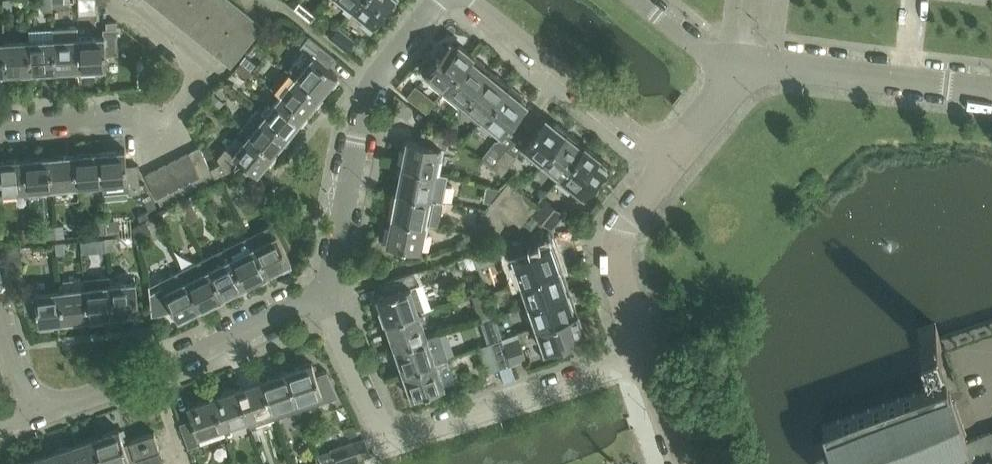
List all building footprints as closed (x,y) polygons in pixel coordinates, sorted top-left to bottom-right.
[(10,0),(2,0),(3,12),(11,11),(10,0)] [(53,8),(52,0),(44,0),(45,10),(53,10),(53,8)] [(156,7),(166,14),(177,0),(162,0),(156,7)] [(166,14),(175,22),(191,2),(189,0),(177,0),(166,14)] [(191,2),(201,9),(208,0),(193,0),(191,2)] [(201,9),(210,17),(224,0),(208,0),(201,9)] [(210,17),(220,25),(236,4),(231,0),(224,0),(210,17)] [(351,10),(359,0),(338,0),(351,10)] [(351,10),(371,26),(384,10),(387,12),(397,0),(359,0),(351,10)] [(295,7),(301,13),(306,6),(300,1),(295,7)] [(191,2),(175,22),(185,29),(201,9),(191,2)] [(236,4),(220,25),(229,32),(245,12),(236,4)] [(201,9),(185,29),(194,37),(210,17),(201,9)] [(245,12),(229,32),(238,39),(255,19),(245,12)] [(210,17),(194,37),(203,45),(220,25),(210,17)] [(255,19),(238,39),(247,47),(264,26),(255,19)] [(119,54),(117,21),(107,22),(107,29),(103,29),(104,35),(79,37),(81,69),(107,68),(106,55),(119,54)] [(220,25),(203,45),(213,52),(229,32),(220,25)] [(54,28),(54,38),(56,71),(81,69),(79,37),(79,26),(54,28)] [(346,50),(354,40),(338,27),(330,37),(346,50)] [(229,32),(213,52),(222,60),(238,39),(229,32)] [(336,58),(309,36),(301,47),(312,56),(296,75),(322,96),(338,76),(328,68),(336,58)] [(54,38),(29,39),(31,72),(56,71),(54,38)] [(29,39),(4,41),(6,73),(31,72),(29,39)] [(238,39),(222,60),(231,67),(247,47),(238,39)] [(425,71),(445,87),(472,54),(460,44),(457,47),(451,42),(434,63),(432,62),(425,71)] [(485,65),(472,54),(445,87),(465,103),(489,72),(483,67),(485,65)] [(246,56),(241,62),(251,70),(256,64),(246,56)] [(251,70),(241,62),(236,68),(246,76),(251,70)] [(322,96),(296,75),(287,68),(272,87),(281,94),(306,115),(322,96)] [(147,71),(138,72),(140,87),(148,86),(147,71)] [(495,77),(489,72),(465,103),(483,118),(510,84),(497,74),(495,77)] [(510,84),(483,118),(504,134),(513,122),(512,121),(526,103),(520,98),(523,95),(510,84)] [(408,98),(426,112),(435,101),(417,87),(408,98)] [(306,115),(281,94),(265,113),(291,134),(306,115)] [(291,134),(265,113),(259,108),(243,127),(275,153),(291,134)] [(522,148),(540,162),(566,130),(555,121),(553,123),(546,118),(522,148)] [(258,174),(275,154),(275,153),(243,127),(237,135),(219,157),(221,162),(211,168),(215,178),(244,162),(258,174)] [(406,139),(401,166),(437,173),(442,147),(446,148),(449,135),(423,130),(420,142),(406,139)] [(579,140),(566,130),(540,162),(559,178),(584,148),(580,145),(579,140)] [(483,158),(493,165),(506,150),(496,142),(483,158)] [(586,145),(584,148),(559,178),(555,182),(569,192),(572,188),(582,197),(599,177),(601,178),(606,177),(611,171),(611,166),(586,145)] [(200,147),(189,152),(204,183),(215,178),(211,168),(200,147)] [(125,149),(100,151),(103,184),(128,181),(129,193),(141,192),(139,165),(127,166),(125,149)] [(506,150),(493,165),(502,173),(515,158),(506,150)] [(100,151),(75,153),(78,186),(103,184),(100,151)] [(189,152),(179,158),(194,188),(204,183),(189,152)] [(75,153),(50,155),(53,188),(78,186),(75,153)] [(50,155),(25,158),(27,190),(53,188),(50,155)] [(25,158),(0,160),(0,165),(0,171),(0,198),(4,197),(3,192),(27,190),(25,158)] [(179,158),(168,163),(183,194),(194,188),(179,158)] [(168,163),(157,169),(172,199),(183,194),(168,163)] [(437,173),(401,166),(396,192),(432,198),(437,173)] [(161,205),(172,199),(157,169),(146,174),(161,205)] [(492,202),(501,210),(518,189),(509,181),(492,202)] [(518,189),(501,210),(511,217),(528,197),(518,189)] [(432,198),(396,192),(391,217),(427,224),(438,226),(443,201),(432,198)] [(528,197),(511,217),(520,225),(532,211),(537,204),(528,197)] [(544,197),(537,204),(532,211),(553,227),(564,213),(544,197)] [(199,218),(191,200),(179,206),(188,223),(199,218)] [(427,224),(391,217),(386,243),(421,250),(427,224)] [(114,220),(106,221),(107,233),(115,233),(114,220)] [(138,238),(152,232),(146,220),(132,226),(138,238)] [(98,222),(99,234),(107,233),(106,221),(98,222)] [(64,225),(56,226),(57,238),(65,237),(64,225)] [(48,227),(49,239),(57,238),(56,226),(48,227)] [(23,229),(24,241),(32,240),(31,228),(23,229)] [(277,234),(254,245),(269,274),(292,263),(277,234)] [(269,274),(254,245),(249,235),(226,246),(229,252),(232,257),(247,286),(269,274)] [(114,237),(105,238),(107,250),(115,249),(114,237)] [(82,253),(107,250),(105,238),(81,240),(82,253)] [(64,242),(56,243),(57,255),(65,254),(64,242)] [(21,246),(3,248),(6,260),(22,258),(21,246)] [(513,256),(522,281),(563,267),(557,252),(553,253),(550,246),(525,254),(525,252),(513,256)] [(499,259),(495,247),(474,255),(478,267),(499,259)] [(247,286),(232,257),(229,252),(223,255),(220,250),(204,258),(224,297),(247,286)] [(224,297),(204,258),(182,269),(202,308),(224,297)] [(563,267),(522,281),(530,305),(567,292),(565,284),(568,283),(563,267)] [(202,308),(182,269),(159,281),(164,291),(179,320),(202,308)] [(377,298),(387,327),(421,315),(411,287),(418,284),(413,272),(384,282),(388,294),(377,298)] [(114,316),(110,283),(109,275),(85,278),(85,281),(89,319),(114,316)] [(89,319),(85,281),(81,278),(64,280),(60,284),(61,289),(64,322),(89,319)] [(136,280),(110,283),(114,316),(140,313),(136,280)] [(39,324),(64,322),(61,289),(35,292),(39,324)] [(567,292),(530,305),(538,327),(578,313),(573,297),(570,299),(567,292)] [(487,293),(474,297),(477,306),(490,301),(487,293)] [(578,313),(538,327),(546,352),(558,348),(557,346),(582,338),(579,330),(584,329),(578,313)] [(421,315),(387,327),(395,350),(429,339),(421,315)] [(953,400),(950,392),(949,392),(947,385),(946,385),(933,348),(942,345),(940,340),(936,325),(916,332),(923,351),(922,352),(935,389),(823,428),(827,441),(815,448),(820,463),(927,463),(946,457),(949,463),(952,463),(964,463),(973,461),(972,460),(991,453),(991,432),(967,441),(953,400)] [(513,363),(525,359),(518,338),(506,342),(513,363)] [(429,339),(395,350),(403,373),(436,362),(429,339)] [(502,339),(491,343),(499,368),(511,364),(502,339)] [(488,372),(499,368),(491,343),(479,347),(488,372)] [(436,362),(403,373),(412,398),(445,387),(436,362)] [(317,375),(312,363),(287,372),(297,401),(300,409),(310,406),(307,398),(323,393),(317,375)] [(307,398),(310,406),(337,397),(328,371),(317,375),(323,393),(307,398)] [(297,401),(287,372),(263,380),(273,410),(275,417),(285,414),(283,406),(297,401)] [(238,388),(248,418),(251,426),(256,424),(254,416),(273,410),(263,380),(238,388)] [(238,388),(213,397),(223,427),(226,434),(232,432),(229,425),(248,418),(238,388)] [(188,406),(192,419),(180,423),(189,447),(201,443),(207,441),(204,433),(223,427),(213,397),(188,406)] [(93,438),(103,463),(115,463),(135,457),(130,441),(125,443),(120,429),(93,438)] [(129,440),(130,441),(135,457),(160,448),(154,432),(129,440)] [(69,446),(75,463),(103,463),(93,438),(69,446)] [(368,457),(362,439),(325,451),(330,463),(345,463),(368,457)] [(48,463),(75,463),(69,446),(44,455),(48,463)] [(135,457),(137,463),(154,463),(164,461),(160,448),(135,457)] [(20,463),(48,463),(44,455),(20,463)]
